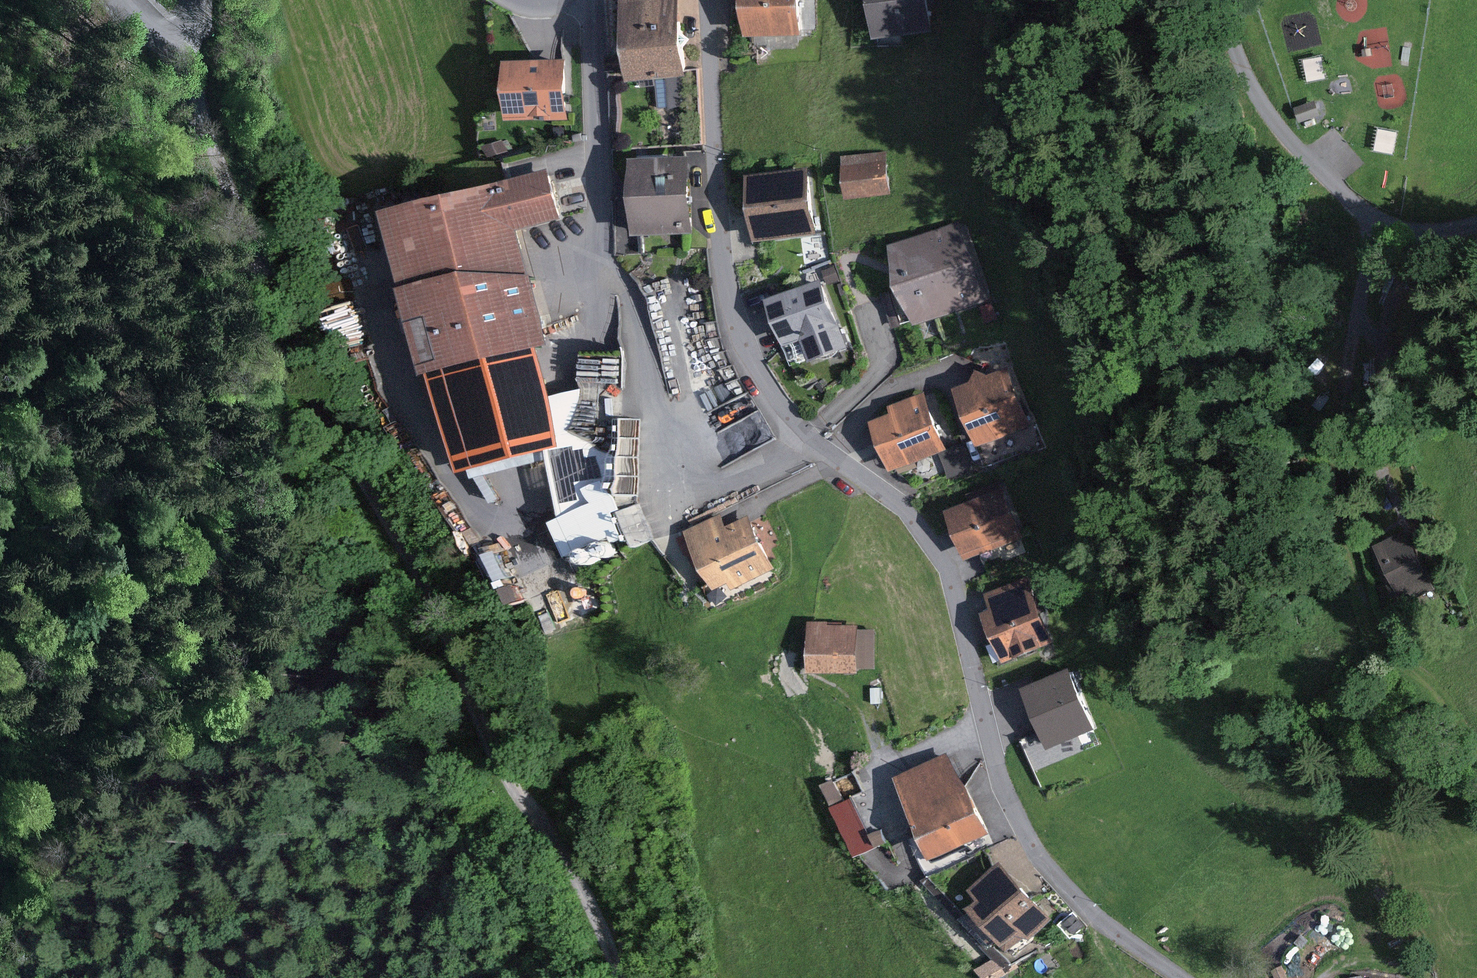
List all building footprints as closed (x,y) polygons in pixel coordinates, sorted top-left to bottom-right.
[(688,0),(631,0),(635,27),(624,35),(637,38),(642,83),(675,79),(679,109),(701,107),(688,0)] [(763,43),(815,39),(812,0),(760,0),(763,43)] [(933,0),(880,0),(887,45),(938,37),(933,0)] [(577,122),(575,60),(518,62),(521,124),(577,122)] [(1315,104),(1299,109),(1302,120),(1319,115),(1315,104)] [(893,197),(888,153),(849,157),(855,201),(893,197)] [(645,236),(698,235),(697,155),(644,156),(645,236)] [(827,239),(817,166),(756,175),(767,248),(827,239)] [(573,222),(558,171),(411,214),(490,474),(577,447),(548,349),(568,343),(535,234),(573,222)] [(996,302),(969,223),(904,246),(931,325),(996,302)] [(857,352),(830,281),(779,300),(797,347),(810,342),(819,365),(857,352)] [(618,538),(633,542),(636,347),(599,346),(597,483),(606,507),(560,524),(571,556),(618,538)] [(1035,427),(1011,372),(996,379),(983,372),(982,384),(967,390),(992,446),(1035,427)] [(955,449),(928,393),(896,408),(900,415),(881,424),(904,473),(955,449)] [(1030,544),(1008,490),(956,510),(978,564),(1030,544)] [(789,576),(758,517),(735,529),(727,514),(692,533),(730,607),(789,576)] [(1447,593),(1416,536),(1390,550),(1408,584),(1399,588),(1412,612),(1447,593)] [(1061,644),(1029,577),(990,596),(999,614),(989,618),(1013,667),(1061,644)] [(866,624),(818,625),(819,675),(869,674),(869,663),(883,663),(882,630),(866,630),(866,624)] [(1071,721),(1061,687),(1017,699),(1028,734),(1071,721)] [(1006,836),(960,754),(911,781),(958,863),(1006,836)] [(858,792),(836,802),(859,850),(880,840),(858,792)] [(1064,926),(1011,868),(983,893),(999,911),(986,923),(1023,963),(1064,926)]
